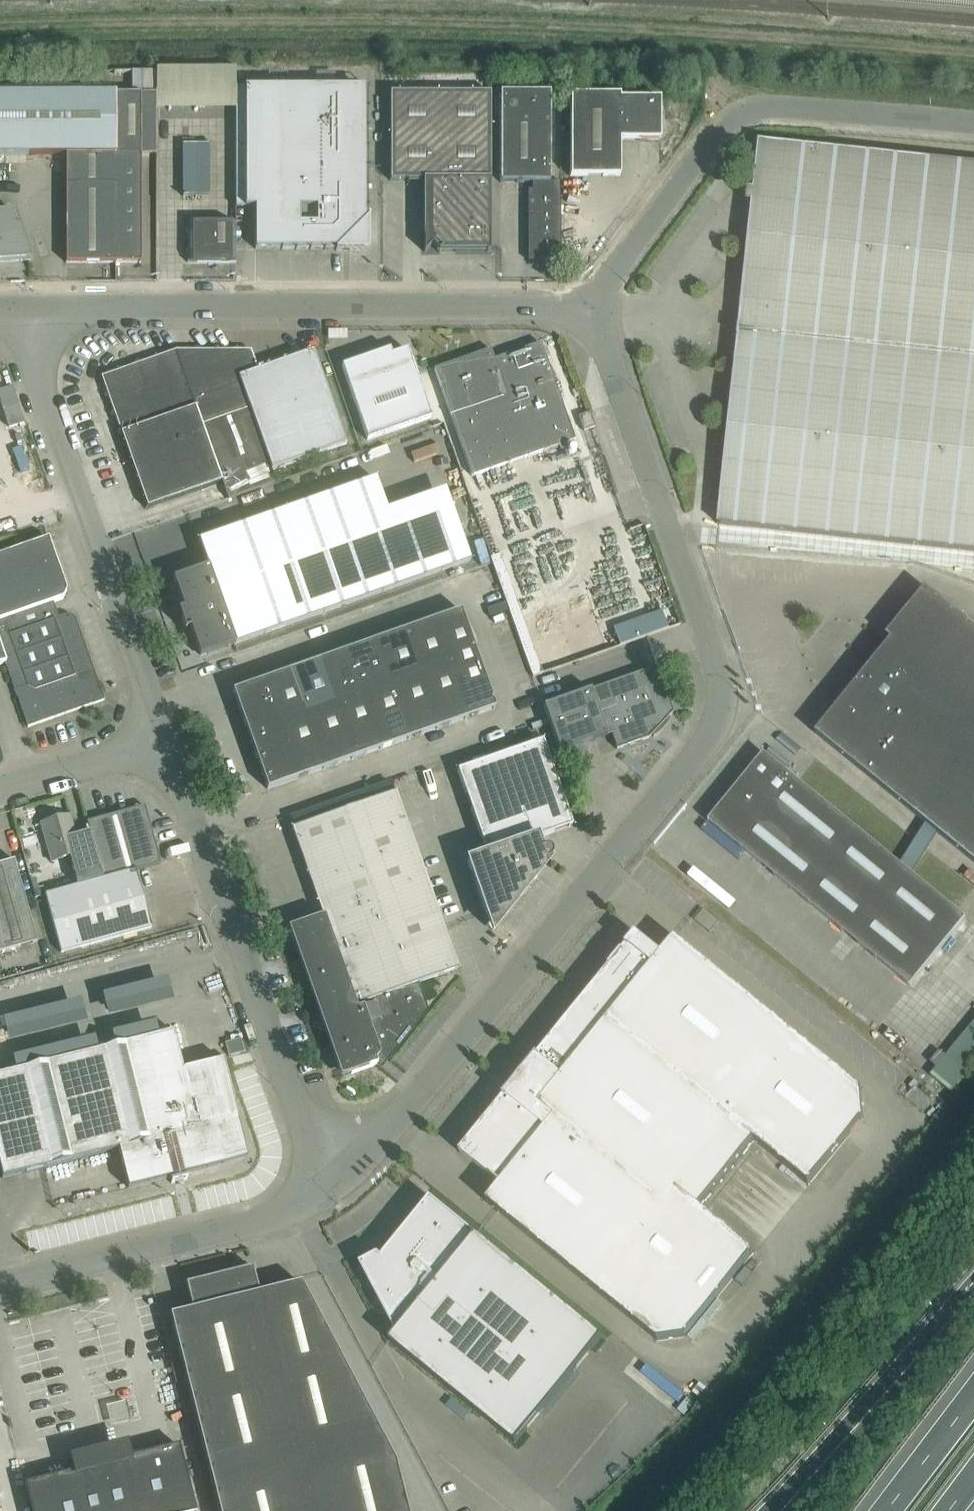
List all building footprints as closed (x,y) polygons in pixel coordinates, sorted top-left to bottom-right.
[(367,87),(236,86),(236,207),(255,207),(255,249),(368,250),(368,218),(367,218),(367,87)] [(487,253),(490,253),(490,232),(491,232),(490,92),(389,93),(390,181),(423,181),(423,232),(424,232),(424,252),(425,253),(432,245),(439,253),(448,244),(456,252),(487,251),(487,253)] [(500,182),(532,182),(532,192),(528,192),(528,261),(559,261),(559,182),(550,182),(550,92),(500,93),(500,182)] [(0,94),(0,155),(66,154),(115,154),(114,94),(66,94),(0,94)] [(115,154),(141,153),(141,147),(157,147),(157,94),(114,94),(115,154)] [(570,94),(570,176),(621,176),(621,140),(660,140),(661,98),(620,98),(620,94),(570,94)] [(186,119),(187,178),(214,178),(213,119),(186,119)] [(760,142),(755,190),(749,190),(748,202),(754,202),(719,523),(973,551),(973,165),(760,142)] [(115,154),(66,154),(67,263),(116,263),(142,263),(141,153),(115,154)] [(4,213),(0,213),(0,262),(31,260),(14,212),(4,213)] [(192,223),(192,263),(236,263),(235,222),(192,223)] [(491,349),(435,369),(473,477),(575,441),(541,343),(495,359),(491,349)] [(104,375),(101,380),(105,390),(102,397),(108,399),(112,410),(109,415),(114,418),(118,429),(116,434),(121,437),(146,508),(152,526),(228,500),(275,482),(271,471),(231,350),(221,349),(217,345),(213,349),(201,349),(197,345),(193,349),(181,349),(177,354),(171,351),(160,355),(155,353),(153,358),(141,362),(136,359),(134,364),(123,368),(117,365),(115,371),(104,375)] [(233,349),(231,350),(271,471),(328,451),(347,444),(314,350),(258,369),(252,352),(249,350),(241,349),(237,345),(233,349)] [(390,349),(371,356),(370,352),(359,355),(360,360),(342,366),(367,440),(431,418),(408,350),(392,355),(390,349)] [(470,559),(452,509),(393,530),(375,479),(199,541),(208,567),(178,577),(175,583),(185,610),(182,615),(185,622),(190,624),(199,651),(204,653),(470,559)] [(58,617),(54,618),(49,604),(63,599),(67,591),(48,538),(0,555),(0,665),(5,663),(27,727),(104,700),(75,617),(68,614),(58,617)] [(500,554),(491,557),(533,676),(543,673),(500,554)] [(931,592),(926,587),(886,636),(892,640),(816,733),(973,862),(973,627),(931,592)] [(461,610),(233,691),(268,789),(496,708),(461,610)] [(668,629),(661,611),(613,628),(619,646),(645,637),(646,637),(668,629)] [(673,712),(657,666),(543,706),(560,752),(611,734),(617,749),(648,738),(651,735),(668,717),(673,712)] [(468,861),(487,915),(488,919),(492,923),(496,924),(500,921),(506,914),(537,876),(535,870),(542,861),(543,861),(544,861),(546,861),(547,861),(548,861),(549,860),(550,859),(550,858),(551,858),(551,856),(551,855),(551,854),(551,853),(550,852),(549,850),(548,850),(547,849),(546,849),(544,849),(543,849),(540,850),(536,838),(572,826),(542,741),(457,770),(487,855),(468,861)] [(764,753),(709,821),(911,985),(966,917),(764,753)] [(395,792),(293,828),(323,915),(293,926),(345,1076),(389,1061),(428,1011),(419,983),(457,970),(395,792)] [(145,806),(86,822),(88,829),(91,840),(98,864),(102,879),(135,870),(161,863),(145,806)] [(70,815),(35,825),(35,826),(41,825),(52,862),(70,857),(74,871),(78,886),(102,879),(98,864),(91,840),(88,829),(75,833),(70,815)] [(0,865),(0,953),(37,942),(14,861),(0,865)] [(78,886),(45,895),(61,953),(151,928),(135,870),(102,879),(78,886)] [(809,1185),(864,1117),(862,1089),(675,937),(661,954),(636,933),(634,935),(635,936),(628,945),(627,944),(626,946),(627,947),(538,1056),(537,1055),(536,1057),(537,1058),(529,1067),(528,1066),(527,1068),(528,1068),(514,1085),(513,1084),(512,1086),(513,1087),(505,1096),(504,1095),(503,1097),(504,1097),(459,1152),(500,1185),(486,1201),(658,1341),(686,1337),(754,1252),(700,1208),(754,1141),(809,1185)] [(973,1056),(973,1042),(962,1028),(935,1052),(954,1073),(973,1056)] [(231,1099),(235,1098),(234,1095),(231,1096),(227,1081),(230,1080),(229,1077),(226,1078),(222,1062),(225,1062),(224,1056),(218,1058),(219,1061),(202,1065),(201,1062),(196,1063),(197,1066),(182,1070),(173,1032),(0,1075),(0,1167),(3,1178),(119,1149),(129,1188),(171,1178),(172,1182),(171,1182),(171,1184),(187,1180),(187,1178),(186,1179),(185,1174),(247,1159),(231,1099)] [(602,1338),(430,1198),(403,1231),(400,1228),(402,1225),(401,1224),(388,1240),(389,1241),(392,1238),(396,1241),(382,1257),(378,1254),(360,1264),(396,1333),(390,1341),(516,1444),(602,1338)] [(185,1285),(192,1310),(170,1315),(219,1510),(407,1510),(395,1463),(300,1283),(258,1293),(252,1268),(185,1285)] [(178,1446),(25,1484),(32,1510),(194,1510),(178,1446)]
